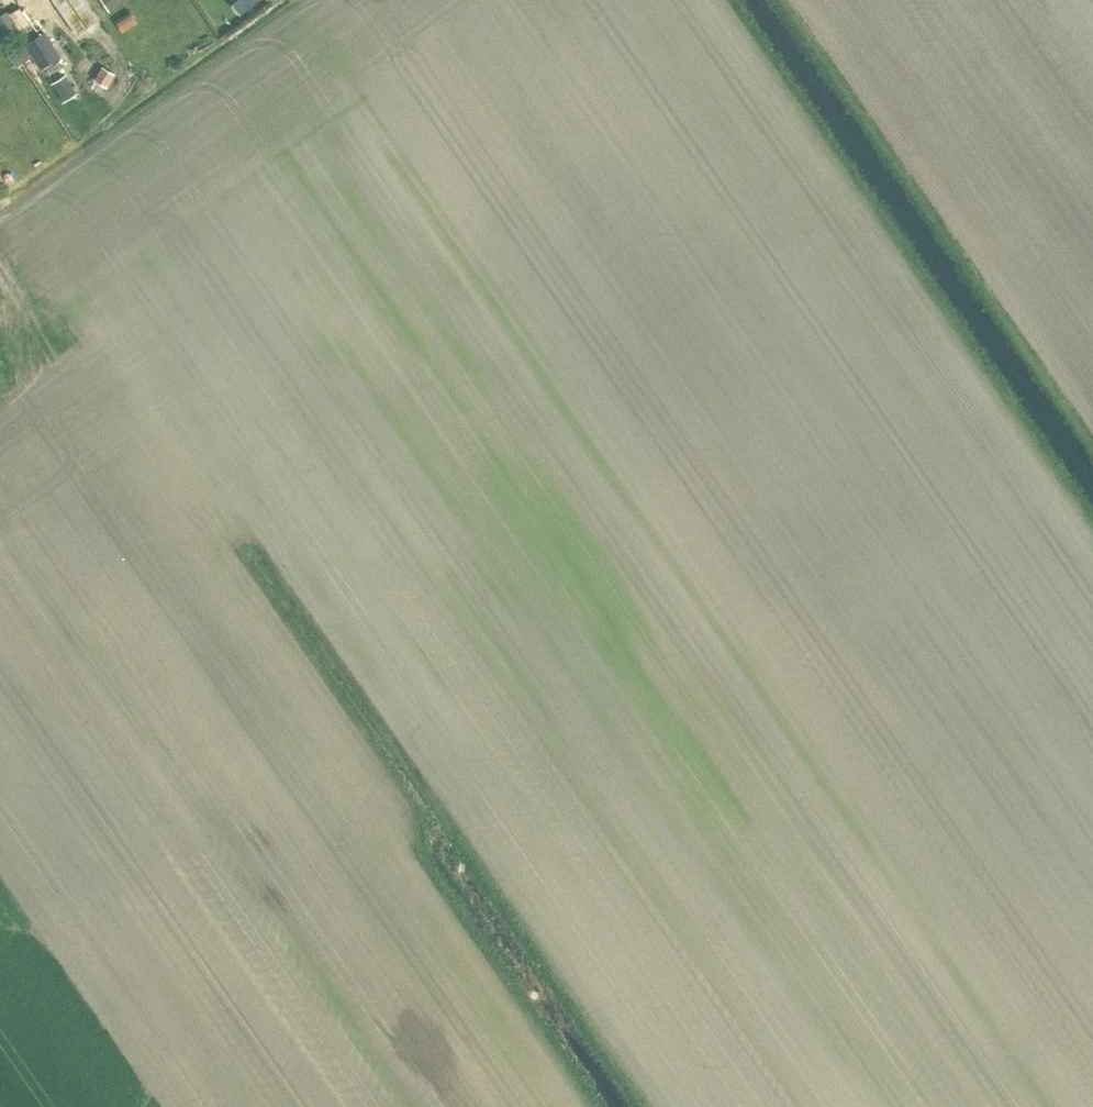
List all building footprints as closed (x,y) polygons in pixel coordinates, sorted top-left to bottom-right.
[(109,12),(126,0),(101,0),(109,12)] [(239,13),(256,0),(229,0),(239,13)] [(0,20),(0,26),(9,41),(31,28),(19,9),(0,20)] [(128,12),(114,21),(120,32),(135,22),(128,12)] [(44,30),(24,44),(40,68),(61,55),(44,30)] [(100,67),(94,78),(105,85),(112,74),(100,67)] [(64,74),(52,82),(63,100),(75,92),(64,74)]
